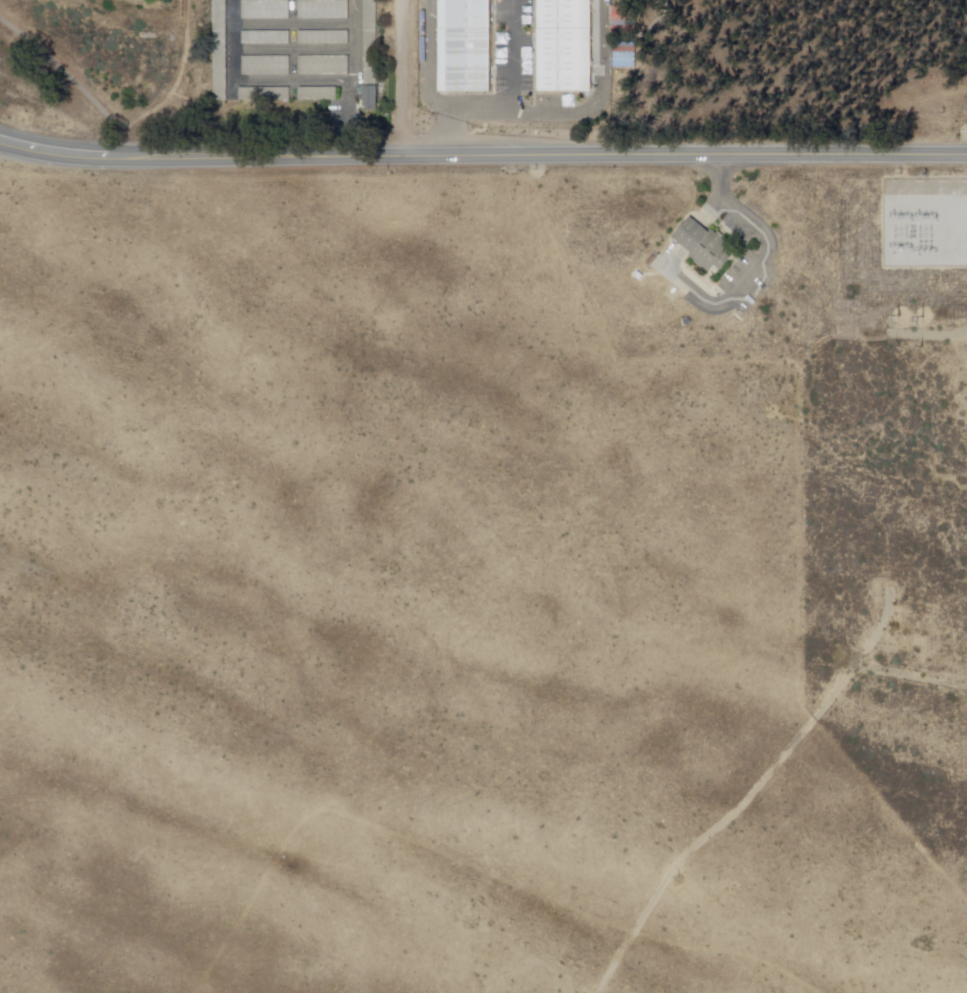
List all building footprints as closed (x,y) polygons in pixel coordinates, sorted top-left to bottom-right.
[(212,0),(229,0),(228,100),(212,100),(212,0)] [(439,95),(438,0),(490,0),(491,94),(439,95)] [(538,93),(537,0),(591,0),(592,93),(538,93)] [(298,2),(348,2),(348,21),(298,22),(298,2)] [(239,3),(289,3),(289,22),(239,22),(239,3)] [(298,33),(349,34),(349,46),(298,45),(298,33)] [(243,36),(290,35),(290,46),(243,46),(243,36)] [(298,59),(348,58),(349,76),(298,77),(298,59)] [(242,62),(290,61),(290,78),(243,79),(242,62)] [(242,89),(291,90),(291,103),(242,103),(242,89)] [(363,91),(379,90),(379,113),(364,113),(363,91)] [(298,92),(336,91),(336,101),(299,102),(298,92)] [(673,238),(692,255),(689,258),(708,275),(714,267),(720,273),(733,258),(727,253),(732,247),(711,229),(708,233),(690,218),(673,238)] [(652,267),(647,263),(653,255),(658,259),(652,267)]
